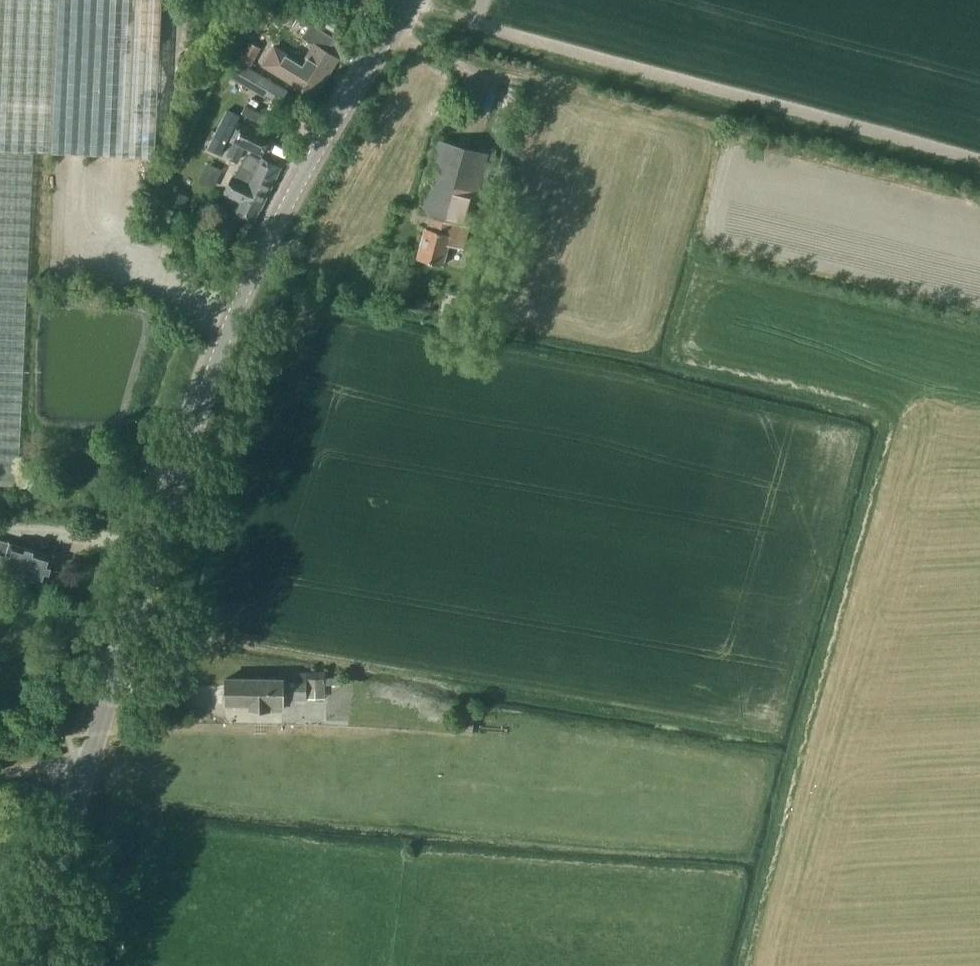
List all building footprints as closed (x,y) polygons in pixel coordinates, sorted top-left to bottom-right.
[(17,487),(33,153),(154,159),(161,0),(0,0),(0,486),(17,487)] [(299,12),(306,1),(304,0),(279,0),(299,12)] [(313,97),(337,58),(326,52),(335,39),(309,23),(301,37),(313,44),(302,64),(274,47),(263,65),(291,82),(290,82),(313,97)] [(260,48),(248,42),(239,60),(250,66),(260,48)] [(207,148),(219,154),(238,115),(226,109),(207,148)] [(230,140),(232,142),(226,154),(238,160),(244,148),(261,156),(270,137),(248,126),(238,121),(230,140)] [(468,225),(488,154),(438,141),(419,212),(435,216),(431,229),(424,228),(416,258),(442,265),(447,244),(462,248),(468,225)] [(228,195),(223,206),(253,221),(258,209),(259,210),(279,167),(276,166),(275,162),(268,158),(264,160),(260,158),(259,161),(247,155),(235,179),(232,177),(224,193),(228,195)] [(187,196),(172,190),(165,205),(181,211),(187,196)] [(378,258),(372,256),(366,276),(372,278),(378,258)] [(1,569),(3,573),(11,576),(15,573),(45,582),(53,555),(0,540),(0,568),(1,569)] [(306,672),(306,693),(325,693),(325,685),(325,678),(325,671),(306,671),(306,672)] [(225,679),(225,703),(250,703),(250,709),(281,709),(281,699),(306,699),(306,698),(306,693),(306,672),(280,672),(280,679),(225,679)]
